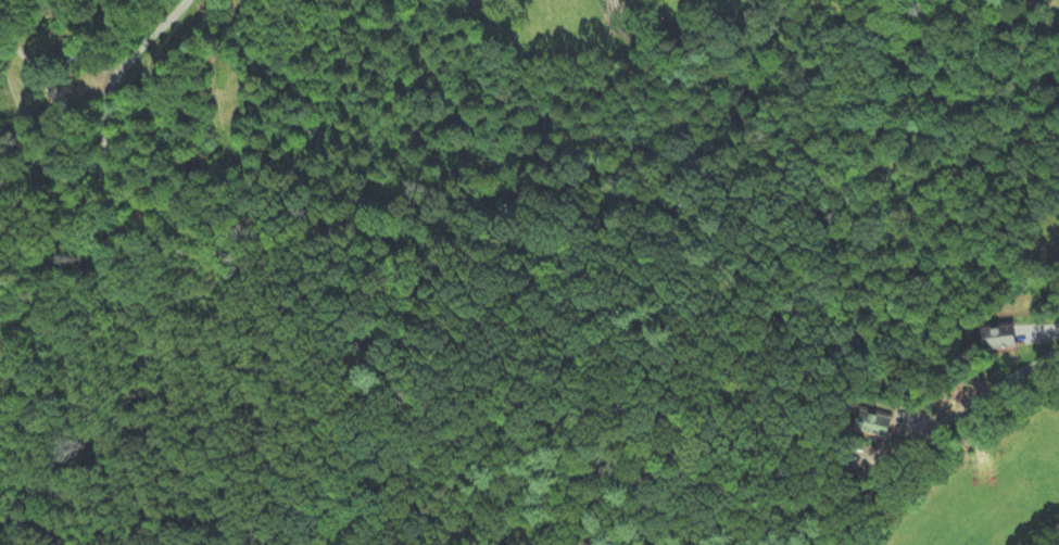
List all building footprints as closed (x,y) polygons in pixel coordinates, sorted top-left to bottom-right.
[(985,352),(1017,346),(1014,325),(981,331),(985,352)] [(892,419),(862,409),(855,429),(885,440),(892,419)]
